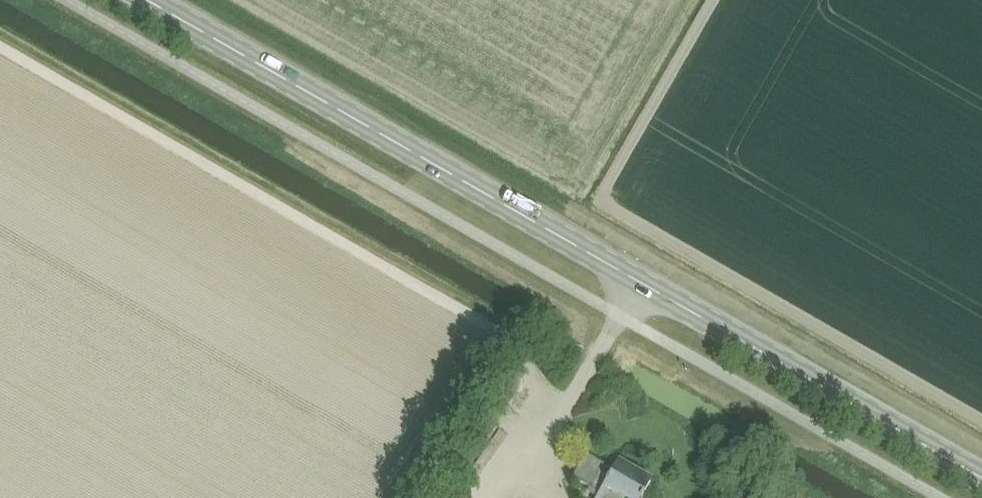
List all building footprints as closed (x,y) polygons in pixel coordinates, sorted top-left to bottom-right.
[(603,464),(585,454),(571,478),(588,488),(586,493),(595,497),(641,497),(651,482),(618,463),(614,471),(603,464)]
